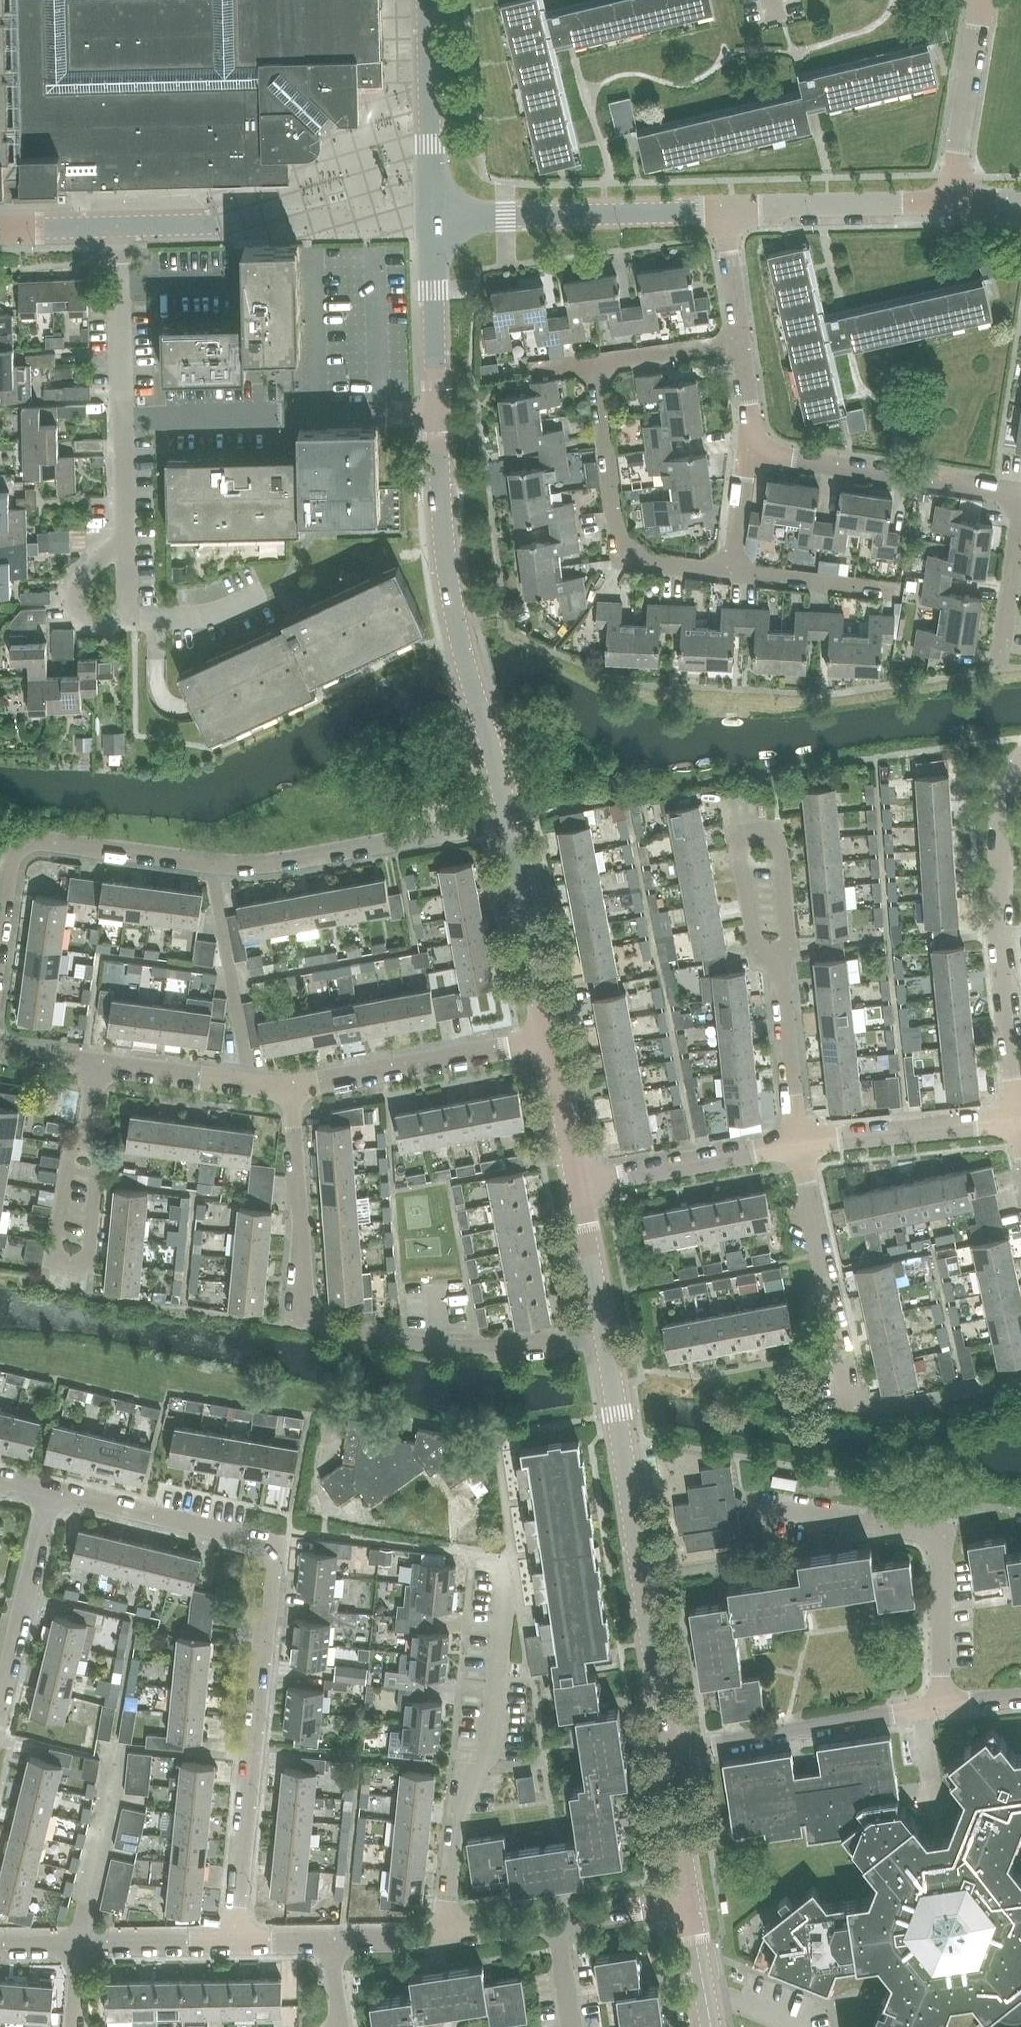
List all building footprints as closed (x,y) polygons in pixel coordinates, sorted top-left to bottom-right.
[(290,183),(289,158),(307,158),(312,157),(316,155),(319,152),(321,148),(322,144),(322,139),(320,135),(318,131),(316,129),(317,128),(321,131),(326,131),(331,128),(333,123),(333,118),(330,114),(331,113),(342,123),(360,123),(359,85),(383,84),(381,0),(0,0),(0,190),(290,183)] [(576,163),(537,0),(516,0),(501,3),(541,171),(576,163)] [(711,0),(611,0),(548,15),(555,45),(574,41),(575,46),(714,12),(711,0)] [(928,44),(949,39),(944,21),(924,26),(928,44)] [(938,82),(936,77),(929,47),(799,79),(803,94),(638,134),(647,170),(812,130),(807,107),(826,102),(827,109),(938,82)] [(630,97),(610,102),(618,134),(638,129),(630,97)] [(302,352),(299,244),(245,245),(245,250),(246,318),(164,321),(166,375),(247,373),(247,354),(277,353),(302,352)] [(767,255),(768,258),(805,421),(841,413),(803,246),(767,255)] [(685,325),(709,322),(705,297),(694,299),(690,265),(664,269),(669,307),(682,306),(685,325)] [(656,309),(669,307),(664,269),(639,272),(644,305),(633,307),(635,331),(658,328),(656,309)] [(622,308),(617,275),(591,279),(596,317),(609,315),(612,335),(635,331),(633,307),(622,308)] [(570,316),(559,317),(562,341),(585,338),(583,319),(596,317),(591,279),(566,282),(570,316)] [(37,299),(54,298),(53,280),(19,281),(20,316),(38,315),(37,299)] [(88,314),(87,280),(53,280),(54,298),(69,298),(70,315),(88,314)] [(833,348),(852,343),(854,350),(993,318),(985,282),(826,319),(833,348)] [(523,327),(536,326),(538,345),(562,341),(559,317),(548,319),(543,285),(518,289),(523,327)] [(510,329),(523,327),(518,289),(493,292),(497,326),(486,327),(489,351),(513,348),(510,329)] [(0,313),(0,349),(15,349),(14,313),(0,313)] [(15,382),(15,364),(15,349),(0,349),(0,382),(15,382)] [(27,354),(27,364),(32,364),(32,365),(57,365),(56,353),(27,354)] [(32,365),(32,364),(27,364),(15,364),(15,382),(0,382),(0,400),(33,399),(32,365)] [(662,385),(661,374),(637,377),(640,401),(660,398),(662,411),(699,406),(696,381),(662,385)] [(531,383),(533,394),(500,398),(503,424),(542,419),(540,405),(559,402),(556,379),(531,383)] [(65,387),(57,387),(57,389),(49,389),(50,398),(91,397),(91,385),(65,385),(65,387)] [(57,405),(42,405),(23,406),(24,440),(58,439),(58,423),(57,423),(57,416),(86,415),(86,404),(57,405)] [(703,432),(699,406),(662,411),(664,425),(644,427),(647,451),(671,447),(670,436),(703,432)] [(867,428),(862,407),(845,411),(850,432),(867,428)] [(539,445),(541,456),(566,453),(563,429),(544,432),(542,419),(503,424),(507,449),(539,445)] [(301,531),(301,519),(380,517),(378,426),(299,428),(300,455),(167,458),(169,534),(301,531)] [(104,438),(74,439),(75,450),(104,449),(104,438)] [(42,474),(42,457),(59,456),(59,455),(58,439),(24,440),(25,475),(42,474)] [(670,471),(672,485),(709,479),(705,454),(673,458),(671,447),(647,451),(651,474),(670,471)] [(569,477),(566,453),(541,456),(542,467),(510,472),(513,497),(551,493),(550,479),(569,477)] [(94,464),(105,464),(105,454),(94,455),(94,464)] [(77,489),(76,455),(59,455),(59,456),(42,457),(42,474),(59,474),(59,490),(77,489)] [(679,509),(712,505),(709,479),(672,485),(674,499),(653,501),(657,525),(681,521),(679,509)] [(775,520),(788,522),(794,484),(769,480),(763,513),(752,511),(746,548),(754,560),(756,560),(760,537),(772,539),(775,520)] [(798,544),(822,547),(826,523),(814,521),(819,488),(794,484),(788,522),(802,524),(798,544)] [(18,508),(27,508),(27,509),(38,509),(37,488),(26,488),(26,497),(18,497),(18,508)] [(12,492),(0,492),(0,526),(12,526),(12,508),(12,492)] [(826,523),(822,547),(845,551),(848,530),(862,533),(867,495),(842,492),(837,525),(826,523)] [(553,506),(551,493),(513,497),(517,523),(550,518),(551,529),(576,527),(572,503),(553,506)] [(892,499),(867,495),(862,533),(875,535),(872,555),(895,558),(899,534),(887,532),(892,499)] [(959,521),(961,510),(937,506),(933,529),(953,532),(951,546),(988,551),(992,525),(959,521)] [(28,541),(27,509),(27,508),(18,508),(12,508),(12,526),(0,526),(0,543),(28,541)] [(679,522),(669,523),(670,532),(681,531),(679,522)] [(559,553),(579,550),(576,527),(551,529),(553,541),(519,545),(523,570),(561,566),(559,553)] [(38,531),(38,541),(39,541),(71,541),(70,529),(49,530),(49,531),(38,531)] [(29,553),(40,553),(40,550),(39,541),(38,541),(28,541),(0,543),(0,561),(12,560),(13,577),(29,576),(29,553)] [(71,541),(39,541),(40,550),(50,550),(71,550),(71,541)] [(929,557),(926,579),(950,582),(952,571),(984,576),(988,551),(951,546),(948,560),(929,557)] [(12,560),(0,561),(0,594),(14,593),(13,577),(12,560)] [(427,626),(398,564),(298,611),(284,617),(286,622),(179,673),(196,707),(211,739),(318,690),(313,679),(427,626)] [(563,579),(561,566),(523,570),(526,596),(559,591),(561,603),(585,599),(582,576),(563,579)] [(941,606),(939,619),(978,623),(981,598),(949,593),(950,582),(926,579),(922,603),(941,606)] [(51,590),(21,591),(21,602),(51,602),(51,590)] [(621,622),(622,603),(598,602),(597,627),(608,627),(606,660),(632,661),(634,623),(621,622)] [(647,624),(634,623),(632,661),(657,662),(659,630),(670,630),(671,606),(648,605),(647,624)] [(695,607),(671,606),(670,630),(682,631),(680,663),(706,665),(707,627),(694,627),(695,607)] [(22,608),(12,619),(12,627),(26,627),(26,629),(37,629),(37,621),(46,621),(46,619),(46,608),(25,608),(22,608)] [(745,609),(722,608),(721,628),(707,627),(706,665),(732,666),(733,633),(744,634),(745,609)] [(754,667),(780,668),(781,630),(768,629),(768,610),(745,609),(744,634),(756,634),(754,667)] [(807,637),(818,637),(819,613),(795,612),(794,630),(781,630),(780,668),(805,669),(807,637)] [(854,672),(856,634),(843,633),(844,614),(819,613),(818,637),(830,638),(828,671),(854,672)] [(869,635),(856,634),(854,672),(880,673),(881,640),(892,641),(893,617),(869,616),(869,635)] [(974,649),(978,623),(939,619),(938,632),(918,630),(915,652),(938,656),(940,644),(974,649)] [(52,659),(62,659),(61,628),(52,628),(52,659)] [(75,659),(74,637),(74,628),(61,628),(62,659),(75,659)] [(29,643),(28,633),(11,633),(12,662),(28,662),(28,677),(46,676),(45,643),(29,643)] [(79,637),(79,657),(80,657),(89,657),(89,648),(89,637),(79,637)] [(79,675),(80,675),(80,692),(81,692),(98,692),(97,676),(114,675),(113,657),(89,658),(78,658),(79,675)] [(80,675),(79,675),(63,676),(63,693),(46,694),(47,711),(82,710),(81,692),(80,692),(80,675)] [(46,694),(63,693),(63,676),(46,676),(28,677),(30,712),(47,711),(46,694)] [(891,801),(889,778),(905,777),(904,764),(880,766),(883,801),(891,801)] [(949,774),(918,776),(919,801),(951,799),(949,774)] [(876,802),(874,783),(866,783),(867,803),(876,802)] [(836,786),(804,789),(806,814),(838,811),(836,786)] [(666,797),(673,833),(704,827),(700,803),(692,804),(690,793),(666,797)] [(951,799),(919,801),(921,826),(953,824),(952,819),(951,799)] [(638,800),(629,801),(631,820),(640,818),(638,800)] [(883,808),(884,827),(893,826),(892,807),(883,808)] [(877,827),(876,808),(868,808),(869,828),(877,827)] [(560,814),(563,828),(586,823),(583,809),(560,814)] [(838,811),(806,814),(808,831),(809,838),(841,835),(838,811)] [(622,838),(630,836),(627,818),(619,819),(622,838)] [(635,821),(638,840),(646,838),(643,819),(635,821)] [(595,848),(590,824),(559,830),(563,854),(595,848)] [(953,824),(921,826),(922,850),(954,848),(953,824)] [(709,851),(704,827),(673,833),(678,857),(709,851)] [(895,851),(893,831),(885,832),(886,852),(895,851)] [(879,852),(878,832),(869,833),(871,852),(879,852)] [(841,835),(809,838),(811,863),(843,860),(841,835)] [(632,842),(623,844),(627,863),(635,861),(632,842)] [(639,845),(643,864),(651,862),(647,843),(639,845)] [(599,872),(595,848),(563,854),(568,878),(599,872)] [(954,848),(922,850),(924,874),(956,872),(954,852),(954,848)] [(678,857),(683,882),(714,875),(709,851),(678,857)] [(886,856),(888,876),(896,875),(895,855),(886,856)] [(880,857),(871,857),(872,876),(881,876),(880,857)] [(843,860),(811,863),(813,887),(845,884),(843,860)] [(473,861),(441,867),(445,892),(478,886),(473,861)] [(640,885),(636,866),(628,868),(631,887),(640,885)] [(656,886),(652,868),(644,869),(647,888),(656,886)] [(417,886),(415,872),(406,873),(409,887),(417,886)] [(568,878),(572,902),(604,896),(599,872),(568,878)] [(956,872),(924,874),(925,899),(957,897),(956,872)] [(718,900),(714,875),(683,882),(687,906),(718,900)] [(69,899),(69,900),(76,900),(79,877),(71,876),(69,899)] [(79,877),(76,900),(88,902),(91,879),(79,877)] [(386,877),(361,882),(367,914),(392,910),(389,894),(386,877)] [(91,879),(88,902),(101,903),(104,880),(91,879)] [(101,903),(99,912),(124,915),(129,882),(104,879),(104,880),(101,903)] [(897,880),(888,881),(889,900),(898,899),(897,880)] [(883,900),(881,881),(873,881),(874,901),(883,900)] [(129,882),(124,915),(149,918),(153,886),(129,882)] [(361,882),(337,886),(343,919),(367,914),(361,882)] [(845,884),(813,887),(814,894),(816,911),(848,908),(845,884)] [(153,886),(149,918),(174,921),(178,889),(153,886)] [(337,886),(312,891),(318,923),(343,919),(337,886)] [(478,886),(445,892),(450,916),(482,911),(478,886)] [(178,889),(174,921),(198,924),(199,924),(201,909),(203,892),(178,889)] [(644,909),(641,890),(632,892),(636,911),(644,909)] [(312,891),(288,895),(294,928),(318,923),(312,891)] [(402,892),(389,894),(392,910),(393,918),(406,915),(402,892)] [(648,893),(652,912),(660,911),(657,892),(648,893)] [(36,895),(33,919),(66,924),(69,900),(69,899),(36,895)] [(288,895),(263,900),(269,932),(294,928),(288,895)] [(608,921),(604,896),(572,902),(577,927),(608,921)] [(421,911),(419,897),(410,898),(413,912),(421,911)] [(957,897),(925,899),(927,924),(932,923),(957,922),(959,922),(957,897)] [(263,900),(238,904),(240,913),(244,935),(244,937),(245,937),(269,932),(263,900)] [(687,906),(692,930),(723,924),(718,900),(687,906)] [(900,924),(898,904),(890,905),(891,925),(900,924)] [(884,925),(883,906),(874,906),(876,926),(884,925)] [(848,908),(816,911),(818,936),(820,936),(844,934),(850,933),(848,908)] [(482,911),(450,916),(454,941),(487,935),(482,911)] [(240,913),(228,915),(232,937),(244,935),(240,913)] [(640,935),(649,934),(645,915),(637,916),(640,935)] [(656,936),(665,935),(661,916),(653,917),(656,936)] [(33,919),(30,944),(62,949),(66,924),(33,919)] [(417,936),(426,935),(424,921),(415,922),(417,936)] [(613,945),(608,921),(577,927),(581,951),(613,945)] [(957,922),(932,923),(934,936),(956,934),(958,934),(957,922)] [(727,948),(723,924),(692,930),(697,954),(703,953),(725,949),(727,948)] [(901,924),(900,924),(891,925),(892,939),(902,938),(901,924)] [(98,942),(99,942),(101,928),(92,927),(90,941),(98,942)] [(844,934),(820,936),(821,948),(845,945),(844,934)] [(956,934),(934,936),(935,948),(959,945),(958,934),(956,934)] [(244,935),(232,937),(236,960),(248,958),(249,958),(245,937),(244,937),(244,935)] [(487,935),(454,941),(459,966),(491,960),(487,935)] [(207,940),(196,938),(193,962),(203,963),(207,940)] [(645,959),(653,957),(650,938),(641,940),(645,959)] [(870,953),(883,953),(882,939),(870,940),(870,953)] [(217,941),(207,940),(203,963),(214,965),(217,941)] [(666,940),(658,942),(661,960),(670,959),(666,940)] [(372,944),(374,952),(388,950),(386,941),(372,944)] [(112,944),(99,942),(98,942),(97,950),(111,952),(112,944)] [(30,944),(26,969),(59,973),(62,949),(30,944)] [(135,955),(136,947),(122,945),(121,953),(135,955)] [(613,945),(581,951),(586,975),(592,974),(616,969),(617,969),(613,945)] [(845,945),(821,948),(821,949),(822,960),(846,957),(845,945)] [(935,948),(933,948),(936,973),(968,970),(965,945),(959,945),(935,948)] [(361,946),(348,948),(349,957),(363,954),(361,946)] [(159,958),(160,950),(147,948),(146,956),(159,958)] [(703,953),(704,963),(727,961),(725,949),(703,953)] [(325,962),(339,958),(338,950),(324,953),(325,962)] [(429,950),(421,951),(424,966),(432,964),(429,950)] [(421,951),(413,953),(416,967),(424,966),(421,951)] [(889,973),(887,954),(879,955),(881,974),(889,973)] [(299,957),(301,966),(315,963),(313,955),(299,957)] [(401,964),(400,955),(386,958),(387,966),(401,964)] [(822,960),(815,960),(818,985),(850,982),(848,957),(846,957),(822,960)] [(905,977),(903,957),(895,958),(897,978),(905,977)] [(274,962),(276,970),(290,968),(288,959),(274,962)] [(234,962),(239,978),(248,976),(244,960),(234,962)] [(363,970),(376,968),(375,960),(361,962),(363,970)] [(491,960),(459,966),(463,990),(496,985),(491,960)] [(705,975),(713,974),(729,972),(727,961),(704,963),(705,975)] [(142,972),(143,964),(130,962),(129,970),(142,972)] [(88,963),(87,966),(86,977),(94,978),(96,964),(88,963)] [(265,972),(264,964),(250,966),(252,974),(265,972)] [(353,972),(352,964),(338,966),(339,975),(353,972)] [(167,967),(154,965),(153,973),(166,975),(167,967)] [(192,978),(193,970),(179,968),(178,977),(192,978)] [(314,971),(315,979),(329,977),(327,968),(314,971)] [(26,969),(23,994),(56,998),(59,973),(26,969)] [(618,981),(616,969),(592,974),(594,985),(618,981)] [(716,998),(748,995),(745,970),(729,972),(713,974),(716,998)] [(968,970),(936,973),(938,997),(970,994),(968,970)] [(218,973),(204,972),(203,980),(217,982),(218,973)] [(302,973),(288,976),(290,984),(304,981),(302,973)] [(280,985),(279,977),(266,980),(267,988),(280,985)] [(883,999),(892,998),(890,979),(881,979),(883,999)] [(620,992),(618,981),(594,985),(597,996),(620,992)] [(850,982),(818,985),(819,991),(820,1010),(852,1006),(851,991),(850,982)] [(897,983),(899,1002),(908,1001),(905,982),(897,983)] [(680,1003),(677,984),(668,985),(672,1004),(680,1003)] [(656,1006),(665,1005),(661,986),(653,987),(656,1006)] [(92,988),(84,987),(82,1002),(90,1003),(92,988)] [(432,988),(407,993),(413,1025),(437,1020),(437,1019),(433,996),(432,988)] [(101,989),(98,1012),(111,1013),(114,998),(115,990),(101,989)] [(457,991),(445,994),(449,1017),(461,1015),(457,991)] [(626,991),(620,992),(597,996),(594,997),(599,1021),(630,1015),(626,991)] [(407,993),(382,997),(388,1029),(413,1025),(407,993)] [(23,994),(20,1019),(53,1023),(56,998),(23,994)] [(445,994),(433,996),(437,1019),(449,1017),(445,994)] [(970,994),(938,997),(941,1022),(973,1018),(970,995),(970,994)] [(188,1007),(184,1040),(209,1043),(208,1046),(223,1048),(225,1034),(226,1021),(224,1021),(212,1019),(214,998),(189,995),(188,1007)] [(750,1019),(748,995),(716,998),(719,1023),(750,1019)] [(214,998),(212,1019),(224,1021),(227,998),(214,996),(214,998)] [(382,997),(358,1002),(364,1034),(388,1029),(382,997)] [(111,1013),(109,1031),(134,1034),(138,1001),(114,998),(111,1013)] [(256,999),(243,1001),(248,1024),(260,1021),(260,1020),(256,999)] [(138,1001),(134,1034),(159,1037),(163,1004),(138,1001)] [(358,1002),(333,1006),(339,1038),(364,1034),(358,1002)] [(886,1023),(894,1022),(892,1003),(884,1004),(886,1023)] [(163,1004),(159,1037),(184,1040),(188,1007),(163,1004)] [(333,1006),(309,1011),(315,1043),(339,1038),(333,1006)] [(852,1006),(820,1010),(823,1034),(855,1031),(852,1006)] [(902,1026),(910,1025),(908,1006),(900,1007),(902,1026)] [(677,1028),(685,1027),(681,1008),(673,1009),(677,1028)] [(309,1011),(284,1015),(290,1047),(315,1043),(309,1011)] [(670,1029),(666,1011),(658,1012),(661,1031),(670,1029)] [(86,1028),(88,1014),(81,1012),(79,1027),(86,1028)] [(284,1015),(260,1020),(260,1021),(264,1044),(266,1052),(290,1047),(284,1015)] [(599,1021),(603,1046),(635,1040),(630,1015),(599,1021)] [(973,1018),(941,1022),(942,1032),(943,1046),(975,1043),(974,1032),(973,1018)] [(753,1044),(750,1019),(719,1023),(721,1047),(753,1044)] [(260,1021),(248,1024),(252,1046),(264,1044),(260,1021)] [(888,1048),(897,1047),(895,1027),(886,1028),(888,1048)] [(913,1050),(911,1030),(902,1031),(905,1051),(913,1050)] [(855,1031),(823,1034),(824,1046),(826,1058),(858,1055),(855,1031)] [(681,1052),(690,1050),(686,1032),(678,1033),(681,1052)] [(674,1054),(671,1034),(662,1036),(666,1055),(674,1054)] [(603,1046),(608,1070),(640,1064),(635,1040),(603,1046)] [(975,1043),(943,1046),(945,1069),(946,1070),(977,1067),(977,1059),(975,1043)] [(724,1072),(755,1068),(753,1044),(721,1047),(724,1072)] [(899,1071),(897,1052),(888,1052),(890,1071),(899,1071)] [(905,1055),(907,1072),(915,1071),(913,1054),(905,1055)] [(858,1055),(826,1058),(828,1083),(860,1079),(859,1068),(858,1055)] [(694,1075),(691,1056),(682,1057),(686,1076),(694,1075)] [(679,1078),(675,1058),(667,1060),(670,1079),(679,1078)] [(640,1064),(608,1070),(613,1094),(644,1088),(640,1064)] [(977,1067),(946,1070),(948,1095),(980,1092),(977,1067)] [(758,1093),(755,1068),(724,1072),(727,1096),(758,1093)] [(915,1071),(907,1072),(911,1105),(922,1103),(919,1073),(915,1073),(915,1071)] [(887,1076),(890,1106),(902,1105),(899,1075),(887,1076)] [(860,1079),(828,1083),(829,1091),(831,1107),(863,1104),(860,1079)] [(683,1102),(679,1083),(671,1084),(675,1104),(683,1102)] [(695,1085),(688,1086),(691,1105),(699,1103),(695,1085)] [(613,1094),(617,1119),(649,1113),(644,1088),(613,1094)] [(519,1091),(494,1096),(500,1129),(525,1124),(519,1091)] [(761,1117),(758,1093),(727,1096),(729,1120),(761,1117)] [(476,1133),(500,1129),(494,1096),(470,1100),(476,1133)] [(470,1100),(445,1105),(451,1138),(476,1133),(470,1100)] [(703,1103),(691,1105),(697,1135),(709,1133),(703,1103)] [(365,1122),(364,1104),(331,1110),(332,1123),(318,1124),(320,1149),(353,1146),(352,1123),(365,1122)] [(15,1133),(19,1108),(0,1105),(0,1130),(15,1133)] [(426,1143),(451,1138),(445,1105),(420,1109),(426,1143)] [(672,1108),(677,1138),(689,1136),(684,1106),(672,1108)] [(420,1109),(396,1114),(402,1147),(426,1143),(420,1109)] [(622,1143),(653,1137),(649,1113),(617,1119),(622,1143)] [(128,1148),(153,1151),(156,1118),(131,1115),(128,1148)] [(181,1121),(156,1118),(153,1151),(178,1153),(181,1121)] [(66,1123),(48,1120),(47,1129),(65,1132),(66,1123)] [(178,1153),(202,1156),(206,1123),(181,1121),(178,1153)] [(202,1156),(227,1159),(231,1126),(206,1123),(202,1156)] [(256,1129),(231,1126),(227,1159),(252,1162),(256,1129)] [(0,1130),(0,1155),(11,1157),(15,1133),(0,1130)] [(387,1145),(386,1131),(378,1132),(379,1145),(387,1145)] [(355,1171),(353,1146),(320,1149),(321,1174),(355,1171)] [(506,1157),(507,1166),(525,1162),(524,1153),(506,1157)] [(60,1156),(43,1154),(41,1163),(59,1166),(60,1156)] [(11,1157),(0,1155),(0,1180),(7,1182),(11,1157)] [(389,1170),(388,1155),(380,1156),(381,1170),(389,1170)] [(483,1170),(501,1167),(499,1158),(481,1161),(483,1170)] [(276,1165),(252,1162),(251,1170),(275,1173),(276,1165)] [(477,1172),(475,1162),(457,1166),(459,1175),(477,1172)] [(992,1164),(966,1170),(972,1195),(994,1190),(998,1189),(992,1164)] [(434,1180),(453,1176),(451,1167),(432,1170),(434,1180)] [(965,1167),(941,1173),(949,1209),(973,1204),(972,1195),(966,1170),(965,1167)] [(39,1178),(56,1181),(57,1172),(40,1169),(39,1178)] [(275,1173),(251,1170),(250,1182),(274,1184),(275,1173)] [(139,1173),(125,1171),(124,1179),(137,1181),(139,1173)] [(323,1199),(357,1196),(355,1171),(321,1174),(323,1199)] [(409,1184),(428,1181),(426,1171),(407,1175),(409,1184)] [(489,1177),(494,1202),(528,1196),(524,1171),(489,1177)] [(164,1174),(151,1173),(151,1174),(149,1174),(148,1183),(162,1184),(164,1174)] [(941,1173),(917,1178),(925,1215),(949,1209),(941,1173)] [(188,1179),(175,1177),(173,1186),(187,1188),(188,1179)] [(917,1178),(893,1184),(901,1220),(925,1215),(917,1178)] [(391,1194),(390,1180),(382,1181),(383,1195),(391,1194)] [(198,1189),(212,1191),(213,1182),(199,1181),(198,1189)] [(273,1196),(274,1184),(250,1182),(249,1194),(273,1196)] [(456,1203),(466,1201),(462,1182),(453,1184),(456,1203)] [(893,1184),(869,1189),(877,1225),(901,1220),(893,1184)] [(116,1187),(114,1212),(147,1215),(149,1190),(116,1187)] [(853,1231),(877,1225),(869,1189),(845,1194),(853,1231)] [(772,1224),(765,1190),(741,1195),(747,1229),(772,1224)] [(997,1202),(994,1190),(972,1195),(973,1204),(974,1207),(997,1202)] [(249,1194),(247,1206),(271,1208),(273,1196),(249,1194)] [(741,1195),(717,1199),(723,1233),(747,1229),(741,1195)] [(359,1221),(357,1196),(323,1199),(325,1224),(359,1221)] [(494,1202),(498,1227),(533,1220),(528,1196),(494,1202)] [(199,1197),(197,1217),(205,1218),(207,1198),(199,1197)] [(699,1238),(723,1233),(717,1199),(692,1204),(699,1238)] [(35,1202),(33,1212),(50,1215),(52,1205),(35,1202)] [(974,1207),(977,1218),(999,1213),(997,1202),(974,1207)] [(674,1243),(699,1238),(692,1204),(668,1209),(674,1243)] [(189,1220),(191,1205),(182,1205),(181,1219),(189,1220)] [(271,1208),(247,1206),(242,1205),(239,1230),(271,1233),(274,1209),(271,1208)] [(393,1219),(392,1205),(383,1205),(384,1219),(393,1219)] [(467,1207),(458,1209),(461,1228),(471,1226),(467,1207)] [(674,1243),(668,1209),(643,1213),(650,1247),(674,1243)] [(114,1212),(111,1237),(144,1240),(147,1215),(114,1212)] [(969,1223),(971,1231),(1002,1225),(999,1213),(977,1218),(977,1221),(969,1223)] [(49,1222),(32,1219),(30,1228),(47,1231),(49,1222)] [(498,1227),(503,1251),(537,1245),(533,1220),(498,1227)] [(325,1224),(327,1248),(360,1245),(359,1221),(325,1224)] [(971,1231),(974,1243),(1005,1236),(1002,1225),(971,1231)] [(195,1242),(203,1243),(204,1229),(196,1228),(195,1242)] [(187,1245),(188,1230),(180,1230),(178,1244),(187,1245)] [(268,1258),(271,1233),(239,1230),(236,1255),(268,1258)] [(386,1245),(395,1244),(394,1230),(385,1230),(386,1245)] [(956,1240),(955,1231),(936,1235),(938,1244),(956,1240)] [(475,1250),(472,1232),(462,1234),(465,1252),(475,1250)] [(914,1249),(933,1245),(931,1236),(912,1240),(914,1249)] [(972,1243),(978,1267),(1014,1260),(1008,1236),(1005,1236),(974,1243),(972,1243)] [(142,1265),(144,1240),(111,1237),(109,1262),(142,1265)] [(890,1254),(909,1250),(907,1242),(888,1246),(890,1254)] [(327,1248),(329,1273),(362,1270),(360,1245),(327,1248)] [(508,1276),(542,1269),(537,1245),(503,1251),(508,1276)] [(884,1255),(883,1247),(864,1251),(866,1259),(884,1255)] [(754,1263),(772,1260),(771,1251),(753,1254),(754,1263)] [(42,1264),(43,1255),(26,1252),(24,1261),(42,1264)] [(201,1267),(202,1253),(194,1252),(192,1266),(201,1267)] [(930,1253),(922,1255),(927,1278),(934,1276),(933,1272),(934,1272),(930,1253)] [(184,1269),(186,1255),(177,1254),(176,1268),(184,1269)] [(387,1255),(388,1269),(397,1268),(396,1254),(387,1255)] [(236,1255),(233,1280),(266,1283),(268,1258),(236,1255)] [(728,1259),(730,1268),(748,1265),(747,1255),(728,1259)] [(938,1257),(942,1276),(951,1275),(950,1273),(959,1271),(958,1266),(950,1268),(947,1255),(938,1257)] [(467,1258),(470,1277),(480,1275),(476,1256),(467,1258)] [(705,1273),(724,1269),(722,1260),(704,1263),(705,1273)] [(1019,1284),(1014,1260),(978,1267),(983,1292),(1019,1284)] [(862,1293),(897,1285),(892,1261),(856,1268),(862,1293)] [(139,1290),(142,1265),(109,1262),(106,1287),(139,1290)] [(679,1268),(681,1277),(700,1274),(698,1264),(679,1268)] [(763,1270),(764,1279),(783,1276),(781,1267),(763,1270)] [(547,1294),(542,1269),(508,1276),(512,1300),(547,1294)] [(656,1273),(658,1281),(674,1278),(673,1269),(656,1273)] [(373,1308),(372,1295),(364,1295),(362,1270),(329,1273),(330,1298),(348,1297),(349,1310),(373,1308)] [(739,1284),(758,1281),(756,1271),(737,1275),(739,1284)] [(715,1289),(733,1285),(732,1276),(713,1279),(715,1289)] [(935,1278),(934,1276),(927,1278),(931,1298),(940,1297),(935,1278)] [(190,1290),(198,1291),(199,1277),(192,1277),(190,1290)] [(182,1294),(183,1280),(175,1279),(174,1293),(182,1294)] [(947,1300),(956,1298),(952,1279),(943,1281),(947,1300)] [(233,1280),(230,1305),(263,1308),(266,1283),(233,1280)] [(398,1294),(397,1280),(389,1280),(390,1295),(398,1294)] [(709,1290),(707,1280),(689,1284),(691,1293),(709,1290)] [(472,1283),(475,1301),(484,1299),(481,1281),(472,1283)] [(988,1316),(1020,1308),(1020,1292),(1019,1284),(983,1292),(988,1316)] [(666,1298),(685,1294),(683,1285),(665,1289),(666,1298)] [(903,1309),(897,1285),(862,1293),(867,1317),(903,1309)] [(551,1318),(547,1294),(512,1300),(517,1325),(551,1318)] [(786,1301),(762,1305),(768,1340),(793,1335),(786,1301)] [(933,1303),(938,1326),(945,1325),(940,1302),(933,1303)] [(952,1324),(961,1322),(957,1303),(948,1305),(952,1324)] [(489,1323),(486,1311),(485,1305),(476,1307),(479,1325),(489,1323)] [(768,1340),(762,1305),(737,1310),(744,1344),(768,1340)] [(988,1316),(994,1340),(1020,1334),(1020,1308),(988,1316)] [(867,1317),(872,1340),(908,1333),(903,1309),(867,1317)] [(719,1349),(744,1344),(737,1310),(713,1315),(719,1349)] [(719,1349),(713,1315),(688,1319),(695,1354),(719,1349)] [(670,1359),(695,1354),(688,1319),(663,1324),(670,1359)] [(950,1348),(945,1325),(938,1326),(942,1346),(943,1346),(944,1349),(950,1348)] [(954,1328),(958,1346),(966,1344),(962,1327),(954,1328)] [(872,1340),(877,1364),(913,1357),(908,1333),(872,1340)] [(994,1340),(999,1364),(1020,1359),(1020,1334),(994,1340)] [(966,1344),(958,1346),(965,1377),(976,1374),(970,1345),(966,1345),(966,1344)] [(957,1378),(950,1348),(944,1349),(944,1350),(939,1351),(945,1381),(957,1378)] [(918,1381),(913,1357),(877,1364),(882,1388),(918,1381)] [(26,1375),(8,1371),(6,1380),(24,1384),(26,1375)] [(51,1381),(33,1377),(31,1386),(49,1390),(51,1381)] [(89,1390),(71,1386),(69,1395),(86,1399),(89,1390)] [(93,1401),(106,1404),(111,1406),(113,1396),(95,1391),(93,1401)] [(137,1402),(119,1397),(117,1407),(135,1411),(137,1402)] [(186,1407),(204,1410),(206,1401),(188,1398),(186,1407)] [(211,1412),(229,1415),(231,1405),(212,1402),(211,1412)] [(160,1417),(162,1408),(144,1404),(142,1413),(160,1417)] [(255,1409),(237,1406),(235,1416),(254,1419),(255,1409)] [(278,1423),(280,1413),(261,1410),(260,1420),(278,1423)] [(0,1411),(0,1447),(9,1449),(17,1415),(0,1411)] [(285,1424),(303,1427),(305,1417),(286,1414),(285,1424)] [(33,1455),(41,1421),(17,1415),(9,1449),(33,1455)] [(397,1424),(350,1417),(343,1463),(321,1479),(339,1503),(360,1487),(373,1505),(426,1466),(431,1473),(438,1467),(452,1486),(476,1468),(451,1433),(418,1428),(416,1441),(395,1437),(397,1424)] [(47,1458),(71,1464),(79,1430),(55,1424),(47,1458)] [(201,1431),(176,1427),(170,1461),(195,1465),(201,1431)] [(104,1436),(79,1430),(71,1464),(95,1470),(104,1436)] [(195,1465),(220,1469),(225,1435),(201,1431),(195,1465)] [(220,1469),(244,1473),(250,1439),(225,1435),(220,1469)] [(95,1470),(120,1476),(128,1442),(104,1436),(95,1470)] [(244,1473),(269,1478),(274,1443),(250,1439),(244,1473)] [(529,1458),(532,1476),(556,1630),(527,1635),(533,1674),(555,1670),(557,1679),(590,1674),(587,1654),(611,1651),(579,1439),(521,1448),(523,1459),(529,1458)] [(144,1482),(152,1448),(128,1442),(120,1476),(144,1482)] [(299,1447),(274,1443),(269,1478),(293,1482),(299,1447)] [(480,1450),(481,1458),(490,1457),(488,1449),(480,1450)] [(736,1507),(738,1507),(736,1495),(734,1495),(730,1463),(701,1468),(703,1484),(688,1486),(690,1502),(674,1504),(679,1533),(684,1532),(686,1549),(740,1541),(737,1524),(739,1524),(736,1507)] [(797,1478),(774,1474),(772,1483),(796,1487),(797,1478)] [(451,1527),(444,1517),(435,1524),(434,1529),(450,1532),(451,1527)] [(74,1559),(98,1565),(106,1534),(82,1528),(74,1559)] [(122,1571),(130,1540),(106,1534),(98,1565),(122,1571)] [(1009,1552),(1007,1536),(970,1542),(976,1582),(1011,1577),(1014,1594),(1020,1593),(1020,1551),(1009,1552)] [(338,1555),(351,1556),(353,1543),(316,1539),(315,1552),(303,1551),(300,1573),(336,1576),(338,1555)] [(154,1546),(130,1540),(122,1571),(146,1577),(154,1546)] [(170,1583),(178,1552),(154,1546),(146,1577),(170,1583)] [(732,1602),(723,1603),(691,1608),(702,1683),(719,1681),(724,1718),(766,1712),(760,1674),(744,1677),(742,1661),(736,1626),(808,1615),(805,1599),(810,1599),(874,1589),(877,1588),(880,1605),(917,1599),(911,1557),(874,1563),(872,1546),(799,1557),(802,1573),(730,1584),(732,1602)] [(380,1563),(381,1548),(371,1547),(370,1562),(380,1563)] [(170,1583),(194,1589),(202,1558),(178,1552),(170,1583)] [(421,1562),(419,1584),(454,1587),(456,1565),(421,1562)] [(340,1596),(334,1596),(336,1576),(300,1573),(298,1595),(312,1596),(311,1609),(339,1611),(340,1596)] [(404,1616),(403,1617),(434,1620),(435,1608),(452,1610),(454,1587),(419,1584),(417,1606),(410,1606),(409,1616),(404,1616)] [(66,1595),(79,1599),(81,1591),(67,1587),(66,1595)] [(192,1601),(192,1602),(215,1605),(216,1594),(195,1589),(192,1601)] [(90,1601),(103,1604),(105,1596),(91,1593),(90,1601)] [(127,1610),(129,1602),(115,1599),(114,1607),(127,1610)] [(191,1615),(214,1617),(215,1605),(192,1603),(191,1615)] [(151,1616),(153,1608),(139,1604),(138,1612),(151,1616)] [(57,1614),(51,1639),(83,1647),(89,1623),(96,1625),(99,1613),(77,1607),(74,1618),(57,1614)] [(311,1609),(310,1620),(297,1619),(294,1641),(329,1645),(331,1623),(337,1624),(339,1611),(311,1609)] [(213,1628),(214,1617),(191,1615),(190,1626),(213,1628)] [(434,1620),(403,1617),(397,1617),(396,1630),(414,1631),(412,1652),(447,1656),(449,1634),(433,1632),(434,1620)] [(190,1626),(189,1637),(212,1640),(213,1628),(190,1626)] [(127,1646),(130,1632),(122,1631),(119,1645),(127,1646)] [(135,1646),(144,1647),(146,1633),(137,1632),(135,1646)] [(213,1640),(212,1640),(189,1637),(181,1636),(178,1661),(211,1665),(213,1640)] [(91,1649),(83,1647),(51,1639),(45,1663),(77,1671),(80,1657),(88,1659),(91,1649)] [(327,1666),(329,1645),(294,1641),(292,1663),(327,1666)] [(426,1676),(445,1678),(447,1656),(412,1652),(411,1672),(387,1670),(385,1685),(400,1686),(425,1688),(426,1676)] [(115,1670),(123,1672),(125,1658),(117,1656),(115,1670)] [(133,1657),(129,1680),(138,1681),(142,1658),(133,1657)] [(208,1690),(211,1665),(178,1661),(176,1686),(208,1690)] [(45,1663),(40,1687),(71,1695),(77,1671),(45,1663)] [(364,1681),(366,1669),(337,1665),(335,1678),(364,1681)] [(83,1673),(80,1685),(94,1688),(97,1675),(83,1673)] [(597,1673),(590,1674),(557,1679),(556,1679),(562,1716),(578,1714),(589,1785),(572,1788),(580,1839),(508,1850),(505,1833),(469,1838),(475,1880),(511,1874),(514,1891),(586,1880),(584,1864),(625,1858),(614,1783),(630,1780),(619,1707),(603,1710),(597,1673)] [(135,1697),(138,1681),(129,1680),(127,1695),(135,1697)] [(107,1694),(105,1704),(117,1706),(119,1696),(121,1682),(113,1681),(110,1695),(107,1694)] [(176,1686),(173,1710),(206,1715),(208,1690),(176,1686)] [(407,1708),(405,1721),(441,1724),(443,1702),(424,1700),(425,1688),(400,1686),(398,1707),(407,1708)] [(40,1687),(34,1712),(65,1719),(71,1695),(40,1687)] [(290,1688),(288,1710),(322,1713),(324,1691),(290,1688)] [(104,1704),(98,1737),(111,1739),(117,1706),(105,1704),(104,1704)] [(119,1740),(132,1742),(138,1708),(125,1706),(119,1740)] [(203,1739),(206,1715),(173,1710),(171,1735),(148,1733),(147,1745),(185,1748),(186,1738),(203,1739)] [(319,1746),(320,1735),(322,1713),(288,1710),(286,1732),(296,1733),(295,1744),(319,1746)] [(393,1731),(392,1740),(391,1753),(426,1756),(428,1746),(439,1747),(441,1724),(405,1721),(404,1732),(393,1731)] [(793,1902),(787,1895),(780,1901),(785,1908),(764,1925),(778,1943),(769,1964),(830,1988),(838,1967),(880,1961),(893,1977),(885,1998),(881,2008),(873,2026),(934,2026),(937,2019),(945,2022),(953,2001),(974,1998),(988,2015),(993,2012),(1002,2017),(1010,2020),(1018,2020),(1020,2018),(1020,1872),(1010,1858),(1020,1830),(1020,1753),(1017,1754),(1003,1737),(997,1743),(988,1732),(951,1761),(959,1772),(952,1777),(966,1795),(950,1834),(930,1837),(903,1803),(900,1804),(899,1796),(901,1796),(892,1735),(819,1746),(823,1773),(797,1777),(793,1752),(723,1763),(734,1833),(765,1829),(766,1838),(804,1832),(802,1823),(806,1822),(808,1838),(843,1833),(863,1858),(878,1877),(871,1896),(830,1903),(828,1905),(823,1898),(824,1897),(815,1885),(793,1902)] [(74,1753),(51,1748),(48,1759),(32,1755),(26,1780),(58,1788),(64,1764),(71,1766),(74,1753)] [(153,1754),(130,1751),(128,1772),(151,1774),(153,1754)] [(315,1796),(318,1771),(325,1772),(327,1760),(304,1757),(302,1769),(286,1767),(283,1792),(315,1796)] [(180,1786),(181,1785),(214,1789),(217,1764),(183,1760),(181,1776),(171,1775),(170,1785),(180,1786)] [(371,1792),(373,1772),(373,1767),(364,1766),(362,1791),(371,1792)] [(402,1770),(400,1794),(432,1798),(435,1773),(402,1770)] [(149,1794),(151,1774),(128,1772),(126,1792),(149,1794)] [(537,1796),(533,1774),(519,1776),(522,1798),(537,1796)] [(52,1812),(58,1788),(26,1780),(20,1804),(52,1812)] [(97,1783),(89,1781),(86,1795),(94,1797),(97,1783)] [(346,1784),(345,1799),(353,1800),(355,1785),(346,1784)] [(211,1814),(214,1789),(181,1785),(180,1786),(178,1810),(211,1814)] [(369,1806),(371,1792),(362,1791),(360,1805),(369,1806)] [(325,1797),(315,1796),(283,1792),(281,1817),(313,1821),(314,1805),(324,1806),(325,1797)] [(430,1823),(432,1798),(400,1794),(397,1819),(430,1823)] [(345,1799),(343,1824),(351,1825),(353,1800),(345,1799)] [(20,1804),(14,1828),(46,1836),(52,1812),(20,1804)] [(88,1821),(91,1807),(84,1805),(81,1819),(88,1821)] [(124,1806),(119,1826),(143,1831),(148,1812),(124,1806)] [(178,1810),(175,1835),(209,1838),(211,1814),(178,1810)] [(366,1830),(368,1816),(360,1815),(358,1829),(366,1830)] [(281,1817),(278,1842),(310,1846),(313,1821),(281,1817)] [(397,1819),(395,1844),(428,1848),(430,1823),(397,1819)] [(349,1849),(351,1825),(343,1824),(340,1848),(349,1849)] [(143,1831),(119,1826),(115,1845),(139,1851),(143,1831)] [(14,1828),(8,1852),(40,1860),(46,1836),(14,1828)] [(87,1833),(86,1832),(79,1831),(76,1844),(84,1846),(87,1833)] [(175,1835),(173,1860),(206,1863),(209,1838),(175,1835)] [(357,1841),(355,1865),(363,1866),(365,1842),(357,1841)] [(278,1842),(275,1867),(308,1870),(310,1846),(278,1842)] [(395,1844),(392,1869),(425,1873),(428,1848),(395,1844)] [(8,1852),(2,1877),(34,1885),(40,1860),(8,1852)] [(70,1869),(78,1871),(81,1857),(73,1855),(70,1869)] [(113,1857),(109,1874),(132,1879),(136,1862),(113,1857)] [(173,1860),(170,1884),(204,1888),(206,1863),(173,1860)] [(347,1861),(339,1860),(338,1874),(346,1874),(347,1861)] [(361,1880),(363,1866),(355,1865),(353,1879),(361,1880)] [(273,1892),(290,1894),(288,1907),(311,1909),(313,1896),(305,1895),(308,1870),(275,1867),(273,1892)] [(423,1897),(425,1873),(392,1869),(390,1893),(383,1893),(381,1907),(405,1909),(406,1896),(423,1897)] [(109,1874),(105,1891),(128,1896),(132,1879),(109,1874)] [(0,1883),(0,1902),(13,1905),(10,1917),(32,1923),(35,1911),(28,1909),(34,1885),(2,1877),(0,1883)] [(64,1893),(72,1894),(75,1881),(67,1879),(64,1893)] [(170,1884),(168,1909),(201,1913),(204,1888),(170,1884)] [(336,1898),(344,1899),(345,1885),(337,1884),(336,1898)] [(105,1891),(101,1908),(125,1913),(128,1896),(105,1891)] [(70,1905),(62,1903),(59,1917),(66,1919),(70,1905)] [(660,1984),(643,1986),(638,1949),(596,1956),(602,1993),(619,1990),(625,2026),(666,2026),(660,1984)] [(48,1980),(58,1981),(59,1965),(49,1964),(48,1980)] [(404,1993),(372,1997),(376,2026),(419,2026),(418,2016),(490,2005),(493,2022),(529,2017),(523,1974),(486,1980),(484,1964),(411,1975),(413,1991),(404,1993)] [(257,1978),(232,1979),(233,2013),(258,2013),(257,1978)] [(258,2013),(283,2012),(282,1978),(257,1978),(258,2013)] [(159,2015),(184,2014),(183,1979),(158,1980),(159,2015)] [(184,2014),(208,2014),(208,1979),(183,1979),(184,2014)] [(233,2013),(232,1979),(208,1979),(208,2014),(222,2013),(222,2022),(230,2022),(230,2013),(233,2013)] [(109,2016),(134,2015),(133,1980),(108,1981),(109,2016)] [(158,1980),(133,1980),(134,2015),(159,2015),(158,1980)] [(2,2016),(27,2018),(30,1983),(5,1981),(2,2016)] [(53,2020),(52,2019),(55,1985),(30,1983),(27,2018),(26,2026),(53,2026),(53,2020)]
